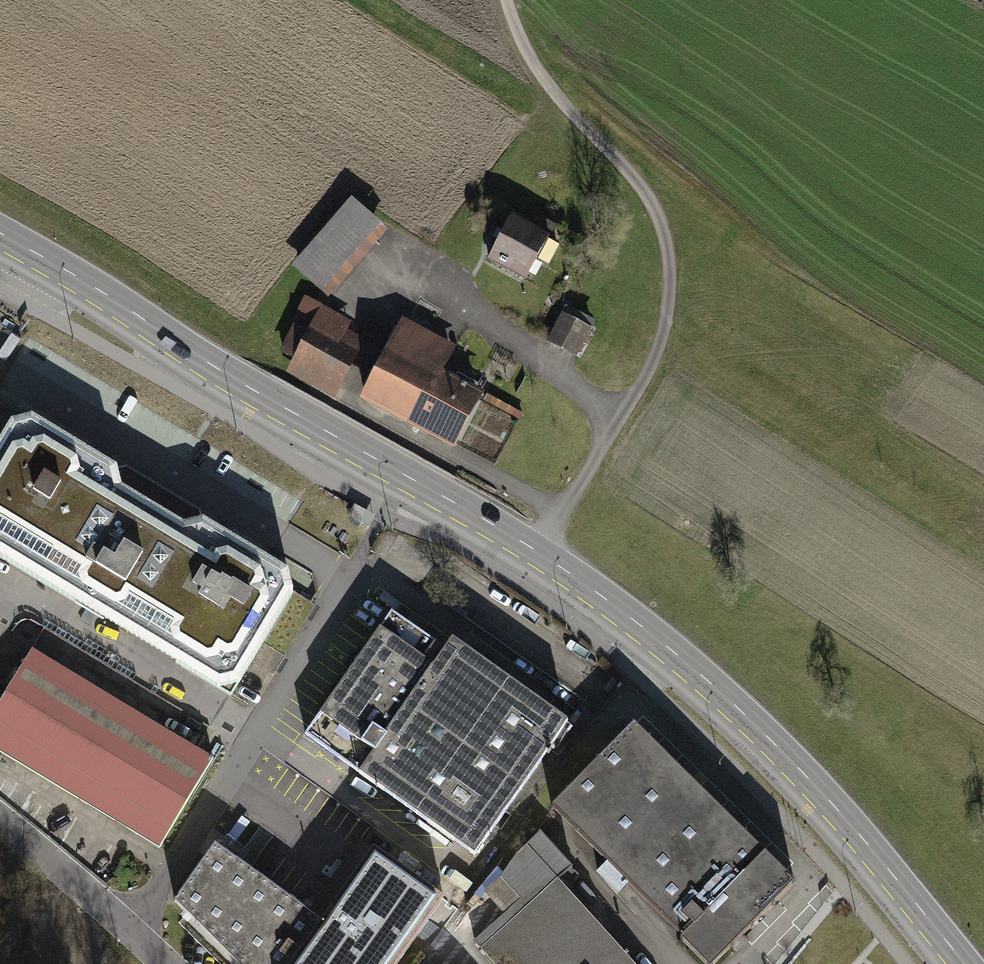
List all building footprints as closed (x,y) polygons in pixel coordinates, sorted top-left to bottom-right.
[(346,196),(287,264),(322,295),(382,226),(346,196)] [(509,212),(482,256),(521,279),(547,234),(509,212)] [(349,321),(303,297),(275,351),(291,359),(284,372),(332,397),(363,337),(345,328),(349,321)] [(562,304),(543,342),(573,358),(593,320),(562,304)] [(398,318),(356,396),(449,447),(480,390),(438,367),(449,346),(398,318)] [(222,689),(241,687),(299,592),(294,572),(209,521),(189,525),(127,488),(124,470),(35,416),(17,421),(0,448),(0,555),(222,689)] [(392,615),(306,737),(476,857),(567,726),(453,642),(445,651),(392,615)] [(0,706),(0,753),(161,850),(215,758),(34,649),(0,706)] [(517,653),(507,667),(575,716),(586,702),(517,653)] [(552,810),(702,963),(723,963),(796,884),(637,727),(552,810)] [(493,963),(633,963),(559,879),(572,870),(539,833),(496,875),(521,901),(474,942),(493,963)] [(178,904),(239,963),(296,963),(322,926),(217,848),(178,904)] [(443,904),(373,855),(322,926),(296,963),(400,963),(443,904)]
